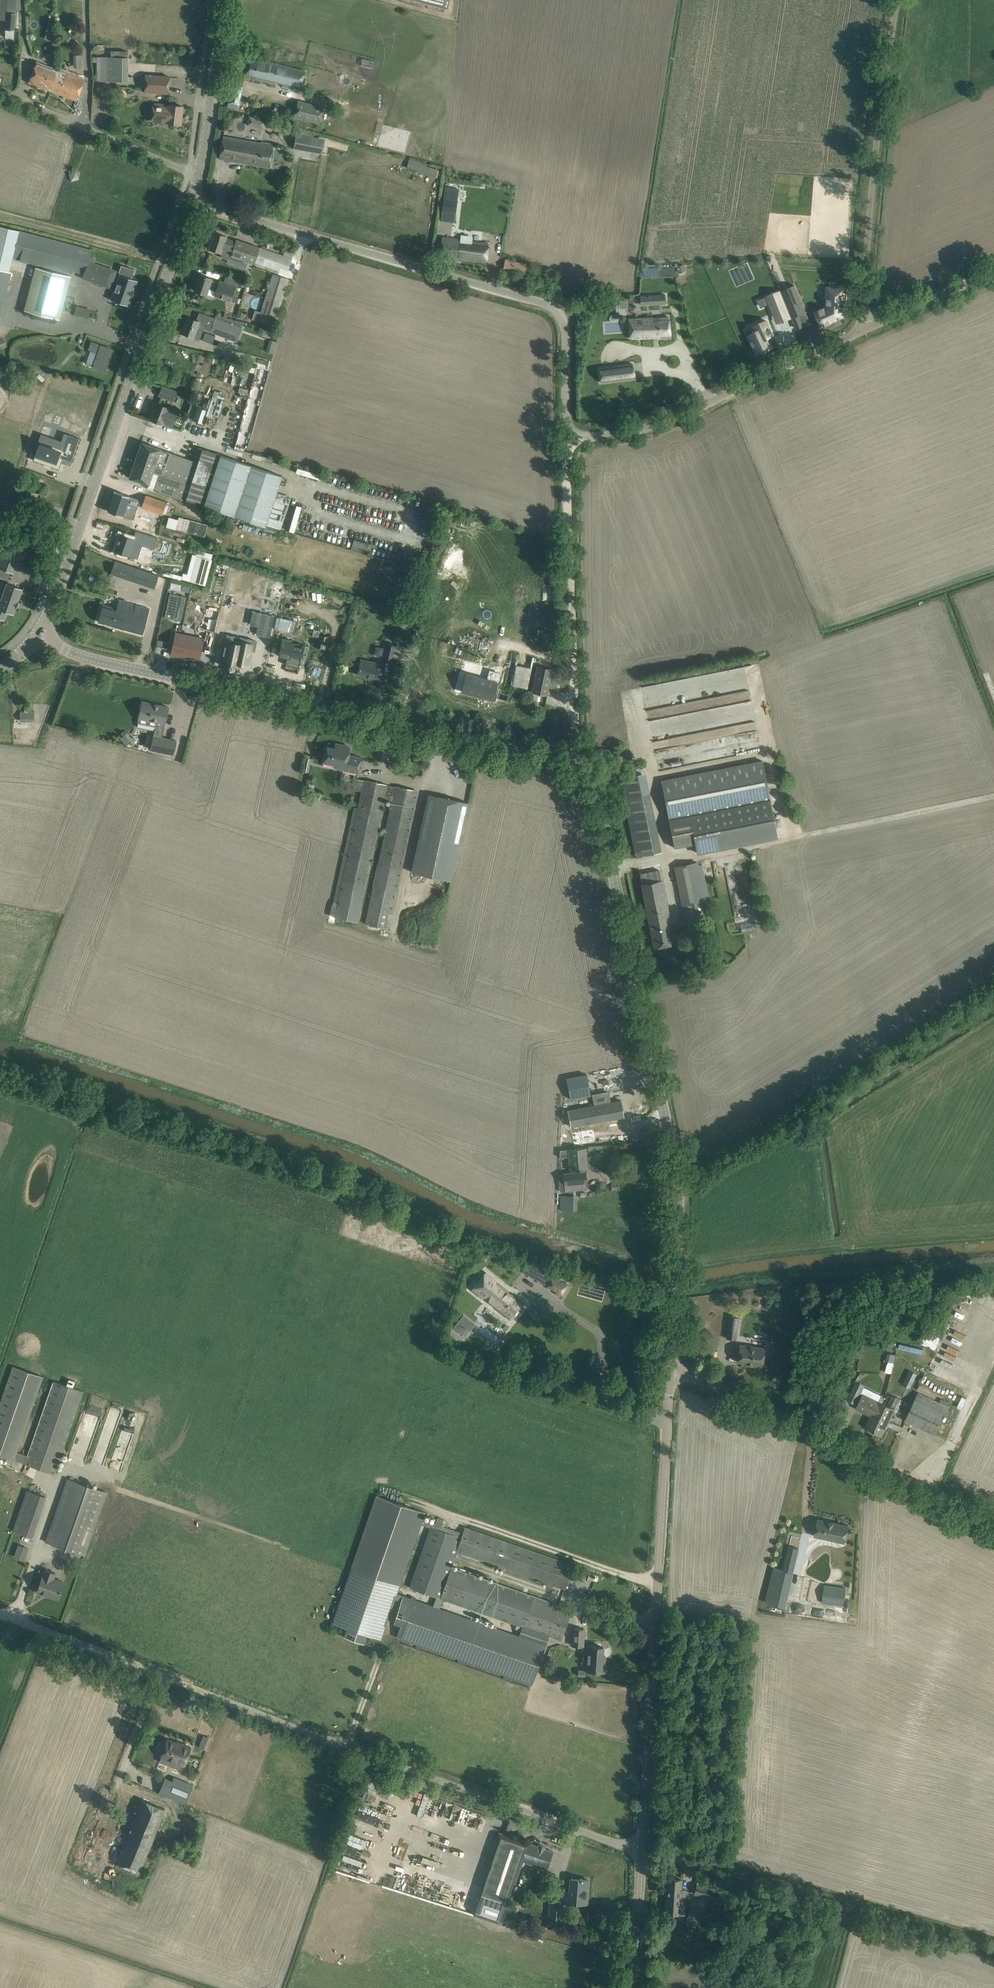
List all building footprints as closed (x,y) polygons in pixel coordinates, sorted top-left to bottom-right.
[(14,38),(17,0),(0,0),(0,20),(6,20),(5,37),(14,38)] [(49,22),(46,31),(47,31),(54,34),(54,24),(49,22)] [(111,50),(111,57),(92,57),(92,62),(97,62),(97,80),(127,80),(127,57),(127,51),(111,50)] [(249,56),(244,77),(275,84),(275,82),(282,84),(282,86),(300,91),(304,69),(249,56)] [(29,82),(51,90),(59,71),(36,62),(29,82)] [(59,71),(51,90),(77,100),(84,80),(59,71)] [(169,76),(146,75),(145,92),(168,93),(169,76)] [(227,108),(238,110),(243,86),(232,85),(227,108)] [(294,117),(319,123),(324,106),(298,100),(294,117)] [(168,106),(153,104),(151,121),(166,122),(166,123),(181,124),(183,106),(168,105),(168,106)] [(322,154),(325,138),(296,133),(293,148),(322,154)] [(219,159),(245,163),(249,141),(223,136),(219,159)] [(249,141),(245,163),(270,168),(274,145),(261,143),(261,144),(249,141)] [(428,165),(426,173),(438,176),(440,169),(428,165)] [(459,186),(445,184),(441,221),(455,222),(459,186)] [(11,271),(9,271),(12,258),(36,264),(72,274),(72,271),(83,273),(88,261),(91,249),(19,231),(0,226),(0,320),(11,271)] [(209,248),(221,253),(221,257),(227,259),(231,256),(255,264),(255,263),(279,271),(280,267),(288,270),(294,254),(285,251),(283,255),(236,240),(235,241),(226,238),(227,236),(214,232),(209,248)] [(489,243),(442,237),(440,256),(486,263),(489,243)] [(507,259),(505,259),(503,268),(525,273),(527,263),(510,260),(511,258),(507,257),(507,259)] [(114,272),(115,272),(115,271),(88,261),(87,263),(83,273),(82,277),(110,287),(110,286),(110,285),(109,286),(105,284),(110,270),(115,271),(114,272)] [(120,274),(111,300),(128,306),(131,296),(132,297),(134,290),(137,280),(131,278),(135,270),(121,265),(118,273),(120,274)] [(35,267),(25,310),(59,319),(71,276),(35,267)] [(199,274),(194,290),(207,295),(208,289),(216,292),(215,295),(231,301),(237,281),(226,277),(224,283),(220,282),(220,283),(212,280),(212,279),(199,274)] [(273,274),(261,312),(256,310),(253,319),(258,321),(258,322),(273,327),(288,279),(273,274)] [(795,285),(782,290),(792,317),(805,312),(795,285)] [(827,306),(815,311),(821,326),(842,317),(841,297),(843,297),(842,286),(841,286),(841,285),(826,286),(827,306)] [(780,291),(767,296),(770,304),(773,313),(786,307),(780,291)] [(666,304),(665,295),(648,296),(649,305),(666,304)] [(91,309),(76,306),(74,314),(89,317),(91,309)] [(246,311),(239,309),(237,317),(244,319),(246,311)] [(188,317),(182,333),(191,336),(194,337),(200,339),(204,329),(211,331),(237,341),(244,321),(227,317),(217,314),(216,318),(199,312),(196,320),(188,317)] [(661,336),(661,339),(670,339),(668,316),(628,319),(630,338),(661,336)] [(767,321),(746,330),(756,353),(763,350),(764,352),(765,352),(764,350),(771,347),(767,337),(773,334),(767,321)] [(89,349),(98,353),(93,368),(105,372),(113,349),(91,342),(89,349)] [(634,377),(632,363),(599,367),(600,381),(634,377)] [(254,373),(256,367),(245,364),(244,370),(254,373)] [(39,374),(34,379),(40,385),(45,379),(39,374)] [(159,395),(174,401),(177,392),(162,386),(159,395)] [(156,403),(150,419),(171,427),(178,411),(156,403)] [(207,410),(197,407),(193,420),(202,423),(207,410)] [(45,415),(43,421),(65,428),(67,422),(45,415)] [(47,440),(41,457),(66,466),(69,456),(76,459),(85,436),(75,433),(70,448),(47,440)] [(141,442),(136,457),(146,460),(144,466),(152,468),(150,471),(153,473),(160,475),(180,482),(187,458),(142,442),(141,442)] [(160,475),(154,491),(182,500),(182,498),(266,526),(266,524),(281,529),(291,497),(277,492),(283,474),(198,447),(194,461),(187,458),(180,482),(160,475)] [(147,488),(154,491),(160,475),(153,473),(150,471),(152,468),(144,466),(146,460),(136,457),(129,478),(139,481),(149,484),(147,488)] [(324,481),(326,475),(299,468),(297,473),(324,481)] [(115,492),(108,511),(122,516),(131,518),(134,510),(138,512),(140,505),(128,501),(129,497),(115,492)] [(162,515),(163,513),(170,516),(174,505),(167,502),(146,495),(141,507),(162,515)] [(121,534),(115,551),(128,555),(138,558),(142,545),(154,549),(158,537),(136,531),(134,538),(121,534)] [(354,539),(351,548),(368,553),(370,545),(354,539)] [(15,560),(17,561),(19,554),(3,548),(0,557),(0,569),(11,572),(15,560)] [(197,556),(191,581),(205,585),(212,560),(211,560),(197,556)] [(111,573),(154,588),(159,576),(115,561),(111,573)] [(240,578),(238,590),(251,593),(253,580),(240,578)] [(22,589),(7,584),(0,603),(0,619),(4,620),(7,612),(13,614),(22,589)] [(172,584),(170,590),(180,592),(182,586),(172,584)] [(229,590),(224,618),(246,623),(251,594),(229,590)] [(170,593),(164,618),(180,621),(186,597),(170,593)] [(143,634),(149,609),(128,603),(128,602),(123,600),(123,602),(119,600),(117,609),(103,605),(98,622),(143,634)] [(253,612),(250,624),(259,626),(257,634),(269,637),(270,638),(274,616),(252,611),(252,612),(253,612)] [(279,616),(277,629),(292,631),(294,618),(279,616)] [(175,633),(170,654),(199,661),(204,639),(175,633)] [(320,635),(318,649),(325,651),(328,637),(320,635)] [(225,643),(220,665),(228,667),(231,668),(231,667),(238,669),(239,663),(241,663),(249,665),(252,650),(254,651),(254,652),(255,652),(257,641),(240,637),(238,646),(225,643)] [(278,653),(278,654),(287,656),(285,665),(286,665),(287,661),(299,664),(298,667),(299,668),(302,656),(303,655),(302,655),(303,650),(302,650),(303,645),(305,646),(305,645),(292,642),(292,640),(291,640),(291,642),(282,640),(283,638),(282,637),(281,640),(281,641),(279,653),(278,653)] [(395,644),(387,643),(384,658),(392,659),(395,644)] [(368,679),(379,681),(383,665),(360,660),(357,674),(369,677),(368,679)] [(530,687),(533,666),(518,664),(517,675),(515,675),(514,685),(530,687)] [(671,719),(674,736),(740,723),(742,731),(756,728),(746,675),(755,674),(754,665),(693,676),(695,684),(704,682),(707,695),(720,692),(723,710),(671,719)] [(532,692),(547,695),(552,669),(537,666),(532,692)] [(554,669),(551,686),(556,687),(560,670),(554,669)] [(468,683),(466,690),(491,697),(492,692),(494,692),(495,693),(498,684),(495,683),(498,673),(490,670),(487,681),(471,676),(469,683),(468,683)] [(646,708),(675,703),(672,681),(643,686),(646,708)] [(140,711),(138,719),(165,724),(167,717),(169,707),(142,701),(141,703),(139,705),(138,709),(140,711)] [(20,712),(20,720),(34,720),(34,712),(20,712)] [(535,718),(534,723),(541,724),(540,727),(549,729),(551,721),(535,718)] [(173,755),(176,741),(162,738),(164,729),(155,727),(150,750),(173,755)] [(132,741),(127,734),(121,738),(127,745),(132,741)] [(348,755),(350,747),(335,744),(334,747),(326,745),(323,762),(341,766),(340,766),(347,768),(346,769),(358,772),(361,758),(348,755)] [(762,761),(661,781),(674,847),(694,843),(697,855),(778,839),(762,761)] [(642,774),(620,778),(636,857),(657,852),(642,774)] [(337,903),(334,917),(349,920),(358,922),(371,862),(385,798),(392,800),(379,863),(365,924),(385,928),(388,913),(391,914),(401,868),(416,802),(418,792),(364,780),(355,778),(352,789),(362,792),(349,850),(347,857),(337,903)] [(468,803),(429,794),(412,872),(451,881),(468,803)] [(698,865),(698,862),(674,867),(686,924),(709,919),(706,903),(710,902),(703,864),(698,865)] [(672,928),(660,870),(640,874),(654,948),(671,944),(668,929),(672,928)] [(587,1074),(566,1078),(570,1099),(591,1095),(587,1074)] [(594,1106),(567,1111),(570,1126),(592,1122),(614,1118),(623,1116),(620,1101),(611,1103),(609,1092),(592,1095),(594,1106)] [(593,1131),(565,1132),(566,1144),(597,1142),(607,1141),(606,1130),(596,1130),(593,1131)] [(587,1169),(585,1148),(568,1150),(570,1171),(587,1169)] [(586,1171),(558,1174),(559,1185),(560,1185),(560,1191),(586,1189),(585,1183),(587,1183),(586,1171)] [(527,1262),(522,1271),(547,1286),(553,1276),(527,1262)] [(492,1304),(491,1305),(510,1319),(522,1303),(512,1295),(511,1295),(508,1293),(509,1291),(485,1273),(472,1291),(483,1300),(484,1298),(492,1304)] [(553,1276),(547,1286),(557,1291),(556,1293),(560,1295),(561,1294),(563,1295),(566,1291),(568,1286),(569,1285),(553,1276)] [(661,1299),(650,1299),(650,1319),(661,1319),(661,1299)] [(727,1338),(735,1339),(738,1317),(730,1316),(727,1338)] [(946,1318),(943,1322),(967,1336),(969,1332),(946,1318)] [(458,1322),(454,1328),(462,1334),(466,1329),(458,1322)] [(928,1323),(919,1342),(934,1349),(940,1338),(937,1337),(941,1329),(928,1323)] [(789,1341),(774,1338),(770,1362),(786,1364),(789,1341)] [(745,1365),(762,1367),(764,1348),(740,1345),(737,1362),(745,1363),(745,1365)] [(887,1353),(886,1361),(894,1362),(896,1355),(887,1353)] [(887,1364),(885,1372),(891,1373),(893,1365),(887,1364)] [(24,1463),(55,1474),(83,1391),(53,1381),(27,1455),(17,1452),(43,1377),(13,1366),(0,1402),(0,1455),(24,1463)] [(909,1370),(906,1377),(913,1381),(917,1374),(909,1370)] [(920,1388),(932,1392),(938,1375),(927,1371),(920,1388)] [(935,1434),(948,1407),(918,1393),(905,1419),(935,1434)] [(869,1428),(882,1435),(900,1397),(893,1394),(887,1406),(882,1403),(885,1399),(881,1397),(879,1402),(863,1394),(857,1408),(874,1417),(869,1428)] [(131,1410),(128,1422),(138,1425),(141,1413),(131,1410)] [(67,1478),(45,1542),(85,1555),(107,1492),(67,1478)] [(46,1497),(27,1490),(13,1530),(32,1537),(46,1497)] [(555,1586),(565,1589),(573,1566),(573,1565),(564,1562),(464,1527),(463,1533),(442,1525),(435,1523),(423,1519),(425,1513),(376,1496),(350,1572),(333,1623),(346,1628),(344,1636),(349,1638),(364,1643),(366,1636),(366,1634),(381,1640),(383,1632),(395,1599),(400,1601),(393,1623),(401,1626),(397,1637),(417,1644),(415,1648),(420,1649),(421,1646),(458,1659),(457,1662),(466,1665),(467,1662),(504,1675),(503,1678),(511,1681),(513,1677),(532,1684),(535,1675),(546,1645),(549,1636),(560,1640),(571,1609),(451,1568),(457,1552),(555,1586)] [(814,1536),(845,1543),(849,1526),(818,1519),(814,1536)] [(21,1558),(26,1545),(20,1543),(15,1556),(21,1558)] [(775,1605),(785,1607),(796,1559),(798,1549),(789,1547),(784,1571),(774,1568),(765,1602),(775,1605)] [(36,1591),(57,1599),(63,1582),(53,1578),(55,1573),(45,1569),(43,1575),(42,1574),(36,1591)] [(825,1584),(821,1602),(843,1606),(848,1588),(841,1586),(825,1584)] [(572,1645),(583,1646),(584,1629),(573,1628),(572,1645)] [(586,1671),(604,1672),(605,1661),(602,1660),(603,1647),(588,1646),(586,1671)] [(206,1748),(210,1736),(204,1734),(200,1746),(206,1748)] [(165,1745),(159,1761),(182,1770),(191,1747),(168,1738),(167,1741),(165,1745)] [(136,1782),(145,1786),(149,1777),(139,1773),(136,1782)] [(164,1778),(159,1792),(185,1803),(192,1785),(173,1777),(172,1781),(164,1778)] [(358,1809),(389,1818),(394,1802),(364,1792),(358,1809)] [(165,1808),(142,1799),(118,1864),(141,1873),(165,1808)] [(418,1820),(414,1827),(425,1833),(429,1826),(418,1820)] [(385,1833),(388,1825),(376,1821),(373,1829),(385,1833)] [(480,1896),(473,1915),(501,1924),(501,1925),(508,1906),(523,1862),(546,1870),(553,1851),(498,1833),(495,1842),(498,1843),(492,1861),(489,1860),(486,1868),(489,1869),(483,1887),(480,1886),(477,1895),(480,1896)] [(389,1859),(398,1862),(404,1848),(395,1844),(389,1859)] [(183,1847),(179,1854),(194,1861),(197,1853),(183,1847)] [(379,1878),(387,1881),(390,1875),(381,1872),(379,1878)] [(708,1901),(709,1897),(728,1903),(731,1892),(730,1892),(732,1885),(701,1876),(696,1894),(700,1895),(699,1899),(708,1901)] [(563,1902),(586,1903),(588,1880),(582,1880),(582,1879),(580,1878),(580,1879),(571,1879),(570,1892),(563,1892),(563,1902)] [(667,1879),(665,1913),(683,1914),(684,1896),(686,1896),(686,1889),(681,1889),(681,1880),(667,1879)] [(384,1892),(395,1897),(397,1891),(387,1886),(384,1892)] [(548,1929),(562,1930),(564,1905),(549,1904),(548,1929)]
